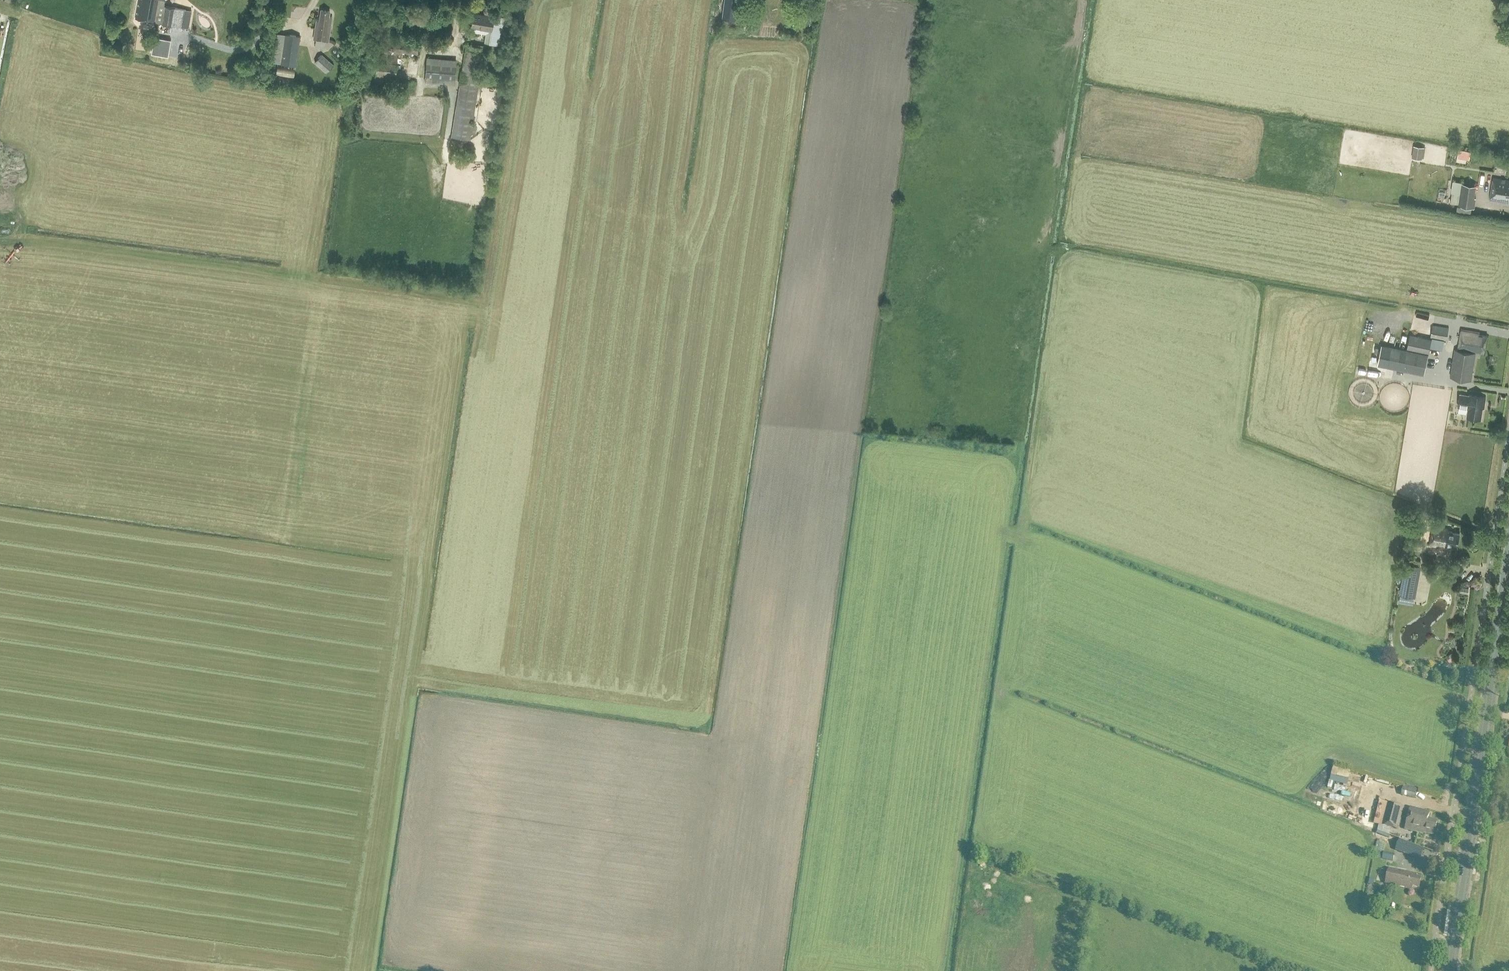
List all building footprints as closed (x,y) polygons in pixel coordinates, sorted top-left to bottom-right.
[(181,27),(185,10),(164,6),(165,0),(140,0),(137,19),(158,23),(159,16),(161,16),(161,20),(160,24),(181,27)] [(329,41),(332,17),(329,17),(330,12),(321,10),(320,21),(317,21),(314,39),(329,41)] [(491,30),(494,16),(474,13),(472,27),(491,30)] [(281,64),(296,66),(301,37),(285,34),(281,64)] [(419,39),(379,35),(375,79),(395,81),(398,55),(418,56),(419,39)] [(155,38),(152,54),(168,57),(170,40),(155,38)] [(476,126),(472,126),(485,48),(466,45),(451,137),(470,140),(471,134),(475,135),(476,126)] [(327,73),(334,65),(322,54),(315,62),(327,73)] [(456,66),(426,63),(425,76),(455,78),(456,66)] [(1422,160),(1424,147),(1413,146),(1411,158),(1422,160)] [(1459,150),(1458,157),(1468,159),(1470,151),(1459,150)] [(1494,178),(1490,200),(1508,203),(1508,180),(1494,178)] [(1476,198),(1474,198),(1476,186),(1462,184),(1458,206),(1475,208),(1476,198)] [(1410,335),(1407,350),(1429,354),(1430,348),(1443,350),(1445,341),(1447,341),(1449,328),(1433,325),(1431,338),(1432,338),(1432,339),(1410,335)] [(1480,332),(1461,329),(1458,350),(1455,349),(1450,377),(1472,380),(1476,354),(1484,355),(1487,335),(1480,333),(1480,332)] [(1458,407),(1469,409),(1468,417),(1482,419),(1484,404),(1485,404),(1486,397),(1460,393),(1458,407)] [(1457,548),(1460,534),(1449,532),(1449,529),(1434,526),(1430,545),(1445,548),(1445,545),(1457,548)] [(1399,595),(1415,598),(1421,566),(1405,563),(1399,595)] [(1341,780),(1342,771),(1331,770),(1331,779),(1341,780)] [(1415,801),(1418,790),(1404,787),(1401,797),(1415,801)] [(1388,805),(1383,828),(1399,832),(1405,809),(1388,805)] [(1430,815),(1412,810),(1406,831),(1423,836),(1424,834),(1434,837),(1438,823),(1430,822),(1430,821),(1429,821),(1430,815)] [(1411,856),(1415,847),(1400,841),(1397,850),(1411,856)] [(1394,857),(1384,854),(1383,860),(1393,862),(1394,857)] [(1419,889),(1421,880),(1417,879),(1418,876),(1390,870),(1387,885),(1413,891),(1413,888),(1419,889)]
